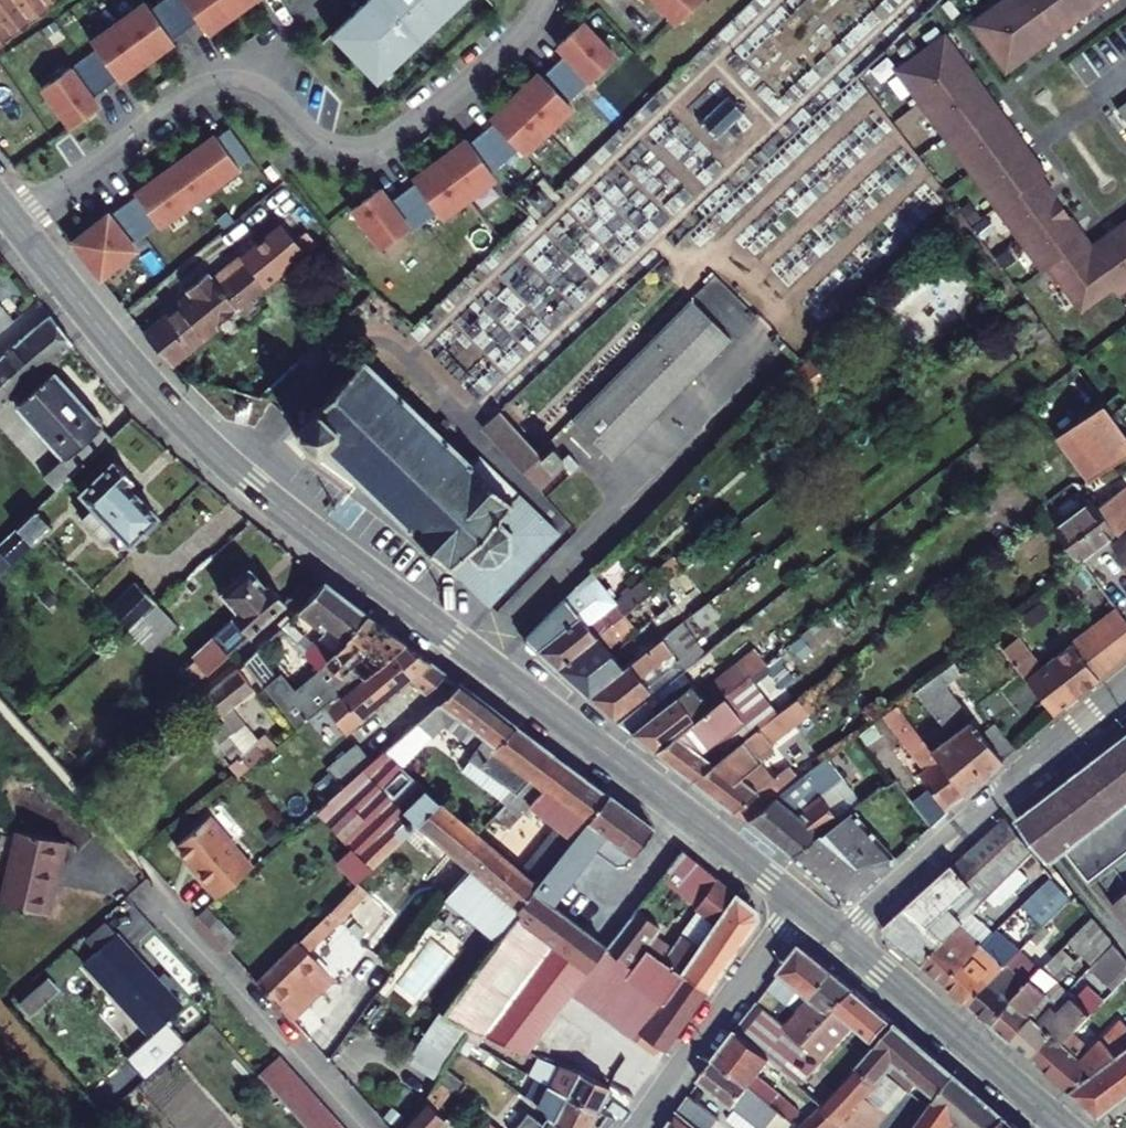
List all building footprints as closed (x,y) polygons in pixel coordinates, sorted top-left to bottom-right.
[(54,0),(0,0),(0,40),(54,0)] [(92,41),(123,80),(198,22),(181,0),(165,0),(153,9),(146,0),(145,0),(92,41)] [(208,32),(251,0),(184,0),(208,32)] [(326,35),(374,84),(462,0),(364,0),(326,35)] [(674,27),(703,0),(646,0),(674,27)] [(961,24),(995,70),(1029,45),(995,0),(994,0),(961,24)] [(1029,45),(1062,21),(1047,0),(995,0),(1029,45)] [(1062,21),(1091,0),(1047,0),(1062,21)] [(616,58),(579,20),(549,49),(559,60),(544,74),(570,102),(616,58)] [(913,105),(959,71),(933,36),(887,70),(913,105)] [(93,45),(40,86),(70,125),(102,101),(99,97),(120,80),(93,45)] [(574,112),(535,68),(480,117),(488,126),(469,142),(493,168),(517,146),(525,155),(574,112)] [(938,139),(984,105),(959,71),(913,105),(938,139)] [(1115,101),(1125,116),(1125,94),(1115,101)] [(1125,134),(1125,116),(1115,101),(1102,111),(1122,137),(1125,134)] [(963,174),(1010,140),(984,105),(938,139),(963,174)] [(215,132),(135,193),(162,231),(242,170),(240,166),(253,156),(229,127),(219,136),(215,132)] [(497,183),(463,136),(406,177),(412,184),(391,199),(413,229),(436,213),(443,223),(497,183)] [(1031,178),(1036,175),(1010,140),(963,174),(989,209),(1031,178)] [(681,184),(699,197),(711,178),(693,166),(681,184)] [(989,209),(1012,240),(1054,209),(1031,178),(989,209)] [(413,229),(380,185),(347,210),(380,254),(413,229)] [(110,209),(70,242),(102,281),(142,250),(139,243),(156,226),(134,196),(115,212),(110,209)] [(178,286),(184,292),(138,330),(163,359),(297,246),(293,241),(313,224),(294,201),(236,250),(242,257),(216,279),(204,264),(178,286)] [(1012,240),(1035,271),(1046,263),(1078,240),(1054,209),(1012,240)] [(1112,232),(1125,250),(1125,222),(1112,232)] [(1112,232),(1086,251),(1081,255),(1104,286),(1112,297),(1125,286),(1125,250),(1112,232)] [(1086,251),(1078,240),(1046,263),(1078,305),(1104,286),(1081,255),(1086,251)] [(69,342),(44,312),(0,349),(0,379),(11,391),(69,342)] [(732,353),(693,312),(570,428),(608,469),(732,353)] [(448,566),(497,613),(563,546),(481,465),(479,468),(459,448),(461,446),(455,441),(453,443),(432,423),(435,420),(428,414),(425,415),(405,396),(408,393),(377,362),(374,365),(371,362),(368,366),(370,369),(355,384),(351,381),(347,385),(351,388),(325,415),(320,410),(315,416),(319,420),(314,425),(308,420),(302,423),(310,431),(308,434),(303,428),(298,432),(303,437),(300,440),(321,460),(329,452),(333,454),(331,458),(334,461),(337,458),(360,480),(356,485),(360,489),(365,485),(388,508),(384,512),(388,517),(393,512),(416,535),(411,541),(416,544),(421,540),(443,562),(438,567),(442,571),(448,566)] [(50,372),(47,369),(10,402),(58,456),(64,449),(76,462),(106,433),(96,422),(100,418),(90,407),(85,410),(62,384),(66,380),(55,368),(50,372)] [(11,391),(0,379),(0,401),(11,391)] [(1050,449),(1083,492),(1125,458),(1125,444),(1099,410),(1050,449)] [(485,436),(530,483),(546,469),(500,422),(485,436)] [(109,455),(73,486),(83,497),(70,509),(96,538),(109,527),(118,537),(149,511),(122,479),(126,475),(109,455)] [(569,479),(572,477),(559,465),(549,472),(561,486),(569,479)] [(591,483),(578,470),(572,477),(569,479),(581,491),(591,483)] [(50,474),(3,519),(10,526),(29,508),(56,481),(50,474)] [(1085,506),(1049,535),(1075,568),(1112,539),(1085,506)] [(20,539),(25,543),(44,524),(29,508),(10,526),(0,535),(0,558),(20,539)] [(1125,575),(1125,541),(1109,553),(1125,575)] [(250,571),(216,600),(247,637),(286,604),(270,586),(266,590),(250,571)] [(608,579),(541,646),(570,671),(674,590),(680,585),(670,574),(630,604),(608,579)] [(152,607),(130,583),(105,605),(127,630),(152,607)] [(326,637),(304,662),(313,672),(366,617),(322,585),(296,614),(326,637)] [(674,590),(570,671),(604,700),(637,674),(620,652),(646,632),(651,638),(689,610),(674,590)] [(1049,622),(1060,613),(1050,600),(1039,608),(1049,622)] [(150,653),(173,631),(152,607),(127,630),(150,653)] [(1037,631),(1049,622),(1039,608),(1027,618),(1037,631)] [(313,672),(296,691),(279,671),(275,674),(262,685),(297,726),(321,707),(401,642),(366,617),(313,672)] [(1026,639),(1015,626),(1003,635),(1014,649),(1026,639)] [(991,644),(1002,658),(1014,649),(1003,635),(991,644)] [(683,661),(688,665),(697,657),(684,638),(672,647),(677,653),(673,657),(679,664),(683,661)] [(213,642),(194,659),(206,674),(226,657),(213,642)] [(405,681),(422,694),(443,674),(401,642),(321,707),(341,731),(405,681)] [(1096,681),(1069,646),(1046,664),(1073,699),(1096,681)] [(275,674),(251,651),(238,662),(251,672),(262,685),(275,674)] [(659,706),(635,725),(671,756),(737,702),(748,694),(760,684),(783,666),(771,651),(716,694),(709,686),(671,716),(659,706)] [(1036,671),(1024,657),(1010,668),(1050,717),(1073,699),(1046,664),(1036,671)] [(604,700),(631,722),(663,696),(643,670),(637,674),(604,700)] [(250,692),(235,674),(202,702),(218,720),(250,692)] [(959,685),(951,675),(935,687),(944,696),(959,685)] [(796,715),(812,736),(862,698),(846,677),(796,715)] [(778,709),(760,684),(748,694),(766,718),(778,709)] [(550,754),(459,686),(384,754),(400,768),(452,724),(477,742),(465,756),(514,794),(526,780),(550,754)] [(914,702),(924,714),(947,742),(982,783),(1001,764),(980,740),(944,696),(935,687),(914,702)] [(737,702),(671,756),(705,783),(729,765),(720,756),(756,726),(737,702)] [(895,717),(905,729),(924,714),(914,702),(895,717)] [(729,765),(705,783),(759,828),(785,807),(753,782),(773,766),(769,760),(785,747),(780,742),(798,729),(791,719),(729,765)] [(1013,753),(993,729),(980,740),(1001,764),(1013,753)] [(885,765),(896,757),(878,736),(869,744),(885,765)] [(251,742),(233,756),(244,769),(261,755),(251,742)] [(982,783),(947,742),(928,756),(964,799),(982,783)] [(865,746),(883,768),(885,765),(869,744),(865,746)] [(922,771),(916,776),(947,816),(964,799),(928,756),(919,746),(909,754),(922,771)] [(310,820),(372,764),(357,748),(274,821),(288,839),(310,820)] [(1044,808),(1075,848),(1080,845),(1088,839),(1076,821),(1125,783),(1125,748),(1044,808)] [(370,872),(415,827),(436,800),(400,768),(384,754),(372,764),(310,820),(348,853),(370,872)] [(537,887),(606,797),(550,754),(526,780),(542,791),(528,808),(553,827),(518,870),(537,887)] [(785,807),(759,828),(801,862),(864,812),(873,806),(840,766),(785,807)] [(1088,839),(1080,845),(1102,875),(1125,857),(1125,783),(1076,821),(1088,839)] [(630,856),(650,829),(606,797),(537,887),(532,894),(570,923),(607,951),(613,943),(587,924),(599,909),(565,883),(602,836),(630,856)] [(436,800),(415,827),(468,872),(490,846),(436,800)] [(1075,848),(1044,808),(1042,811),(1071,851),(1075,848)] [(172,841),(213,896),(254,865),(213,811),(172,841)] [(1071,851),(1042,811),(1024,824),(1054,863),(1071,851)] [(864,812),(801,862),(859,910),(905,865),(864,812)] [(662,876),(680,852),(650,829),(630,856),(624,864),(638,874),(655,887),(662,876)] [(66,860),(69,843),(16,836),(6,909),(53,916),(61,860),(66,860)] [(443,900),(495,944),(532,894),(537,887),(518,870),(490,846),(468,872),(443,900)] [(704,994),(758,913),(680,852),(662,876),(700,904),(693,912),(713,926),(697,947),(682,936),(661,962),(704,994)] [(357,886),(370,872),(348,853),(335,866),(357,886)] [(638,874),(613,908),(629,921),(633,915),(655,887),(638,874)] [(976,896),(957,876),(921,909),(942,927),(962,910),(976,896)] [(568,992),(536,967),(570,923),(532,894),(495,944),(439,1017),(523,1052),(568,992)] [(942,927),(921,909),(894,935),(936,970),(980,924),(962,910),(942,927)] [(309,952),(342,920),(332,910),(259,983),(297,1024),(306,1014),(302,1010),(334,978),(309,952)] [(633,915),(629,921),(613,943),(607,951),(625,966),(652,931),(633,915)] [(660,1048),(665,1051),(704,994),(661,962),(645,949),(629,968),(625,966),(607,951),(570,923),(536,967),(568,992),(613,1028),(619,1021),(641,1035),(660,1048)] [(960,991),(1001,942),(980,924),(936,970),(960,991)] [(1035,933),(1021,948),(1028,954),(1042,939),(1035,933)] [(981,1009),(1016,969),(1028,954),(1021,948),(1007,935),(1001,942),(960,991),(981,1009)] [(133,1020),(166,991),(120,937),(87,966),(133,1020)] [(1047,944),(1042,939),(1028,954),(1034,959),(1047,944)] [(800,950),(778,980),(801,1000),(826,969),(800,950)] [(826,969),(801,1000),(782,1024),(808,1045),(853,992),(826,969)] [(1008,1031),(1043,991),(1016,969),(981,1009),(1008,1031)] [(1072,983),(1059,972),(1043,991),(1008,1031),(1024,1045),(1046,1023),(1042,1019),(1072,983)] [(763,1000),(771,1005),(781,994),(773,986),(763,1000)] [(860,1062),(894,1027),(853,992),(808,1045),(791,1065),(803,1076),(800,1081),(809,1088),(804,1095),(821,1109),(827,1103),(811,1085),(845,1049),(860,1062)] [(782,1024),(759,1006),(735,1038),(770,1067),(804,1095),(809,1088),(800,1081),(803,1076),(791,1065),(808,1045),(782,1024)] [(1067,1021),(1057,1032),(1046,1023),(1024,1045),(1042,1061),(1064,1038),(1072,1044),(1081,1034),(1067,1021)] [(1100,1049),(1081,1034),(1072,1044),(1064,1038),(1042,1061),(1079,1093),(1125,1058),(1125,1033),(1121,1027),(1100,1049)] [(899,1030),(827,1103),(821,1109),(802,1127),(847,1127),(873,1099),(870,1096),(886,1078),(911,1098),(920,1086),(936,1101),(954,1077),(899,1030)] [(655,1055),(660,1048),(641,1035),(636,1042),(655,1055)] [(770,1067),(735,1038),(718,1061),(781,1114),(789,1122),(797,1112),(758,1080),(770,1067)] [(278,1056),(257,1075),(268,1086),(289,1067),(278,1056)] [(1079,1093),(1110,1119),(1125,1108),(1125,1058),(1079,1093)] [(756,1127),(770,1127),(781,1114),(718,1061),(701,1085),(756,1127)] [(556,1062),(545,1084),(596,1112),(610,1086),(556,1062)] [(289,1067),(268,1086),(278,1098),(299,1079),(289,1067)] [(954,1077),(936,1101),(917,1127),(998,1127),(1005,1120),(954,1077)] [(911,1098),(886,1078),(870,1096),(873,1099),(847,1127),(886,1127),(911,1098)] [(299,1079),(278,1098),(288,1109),(309,1090),(299,1079)] [(545,1114),(542,1118),(563,1127),(588,1127),(596,1112),(545,1084),(533,1106),(545,1114)] [(319,1101),(309,1090),(288,1109),(298,1120),(319,1101)] [(319,1101),(298,1120),(305,1127),(311,1127),(329,1112),(319,1101)] [(689,1102),(677,1117),(691,1127),(712,1127),(715,1124),(689,1102)] [(423,1103),(401,1127),(450,1127),(423,1103)] [(329,1112),(311,1127),(334,1127),(339,1123),(329,1112)] [(669,1127),(691,1127),(677,1117),(669,1127)] [(542,1118),(536,1127),(563,1127),(542,1118)] [(615,1123),(606,1118),(599,1127),(611,1127),(615,1123)] [(503,1119),(497,1125),(500,1127),(505,1127),(509,1124),(503,1119)]
